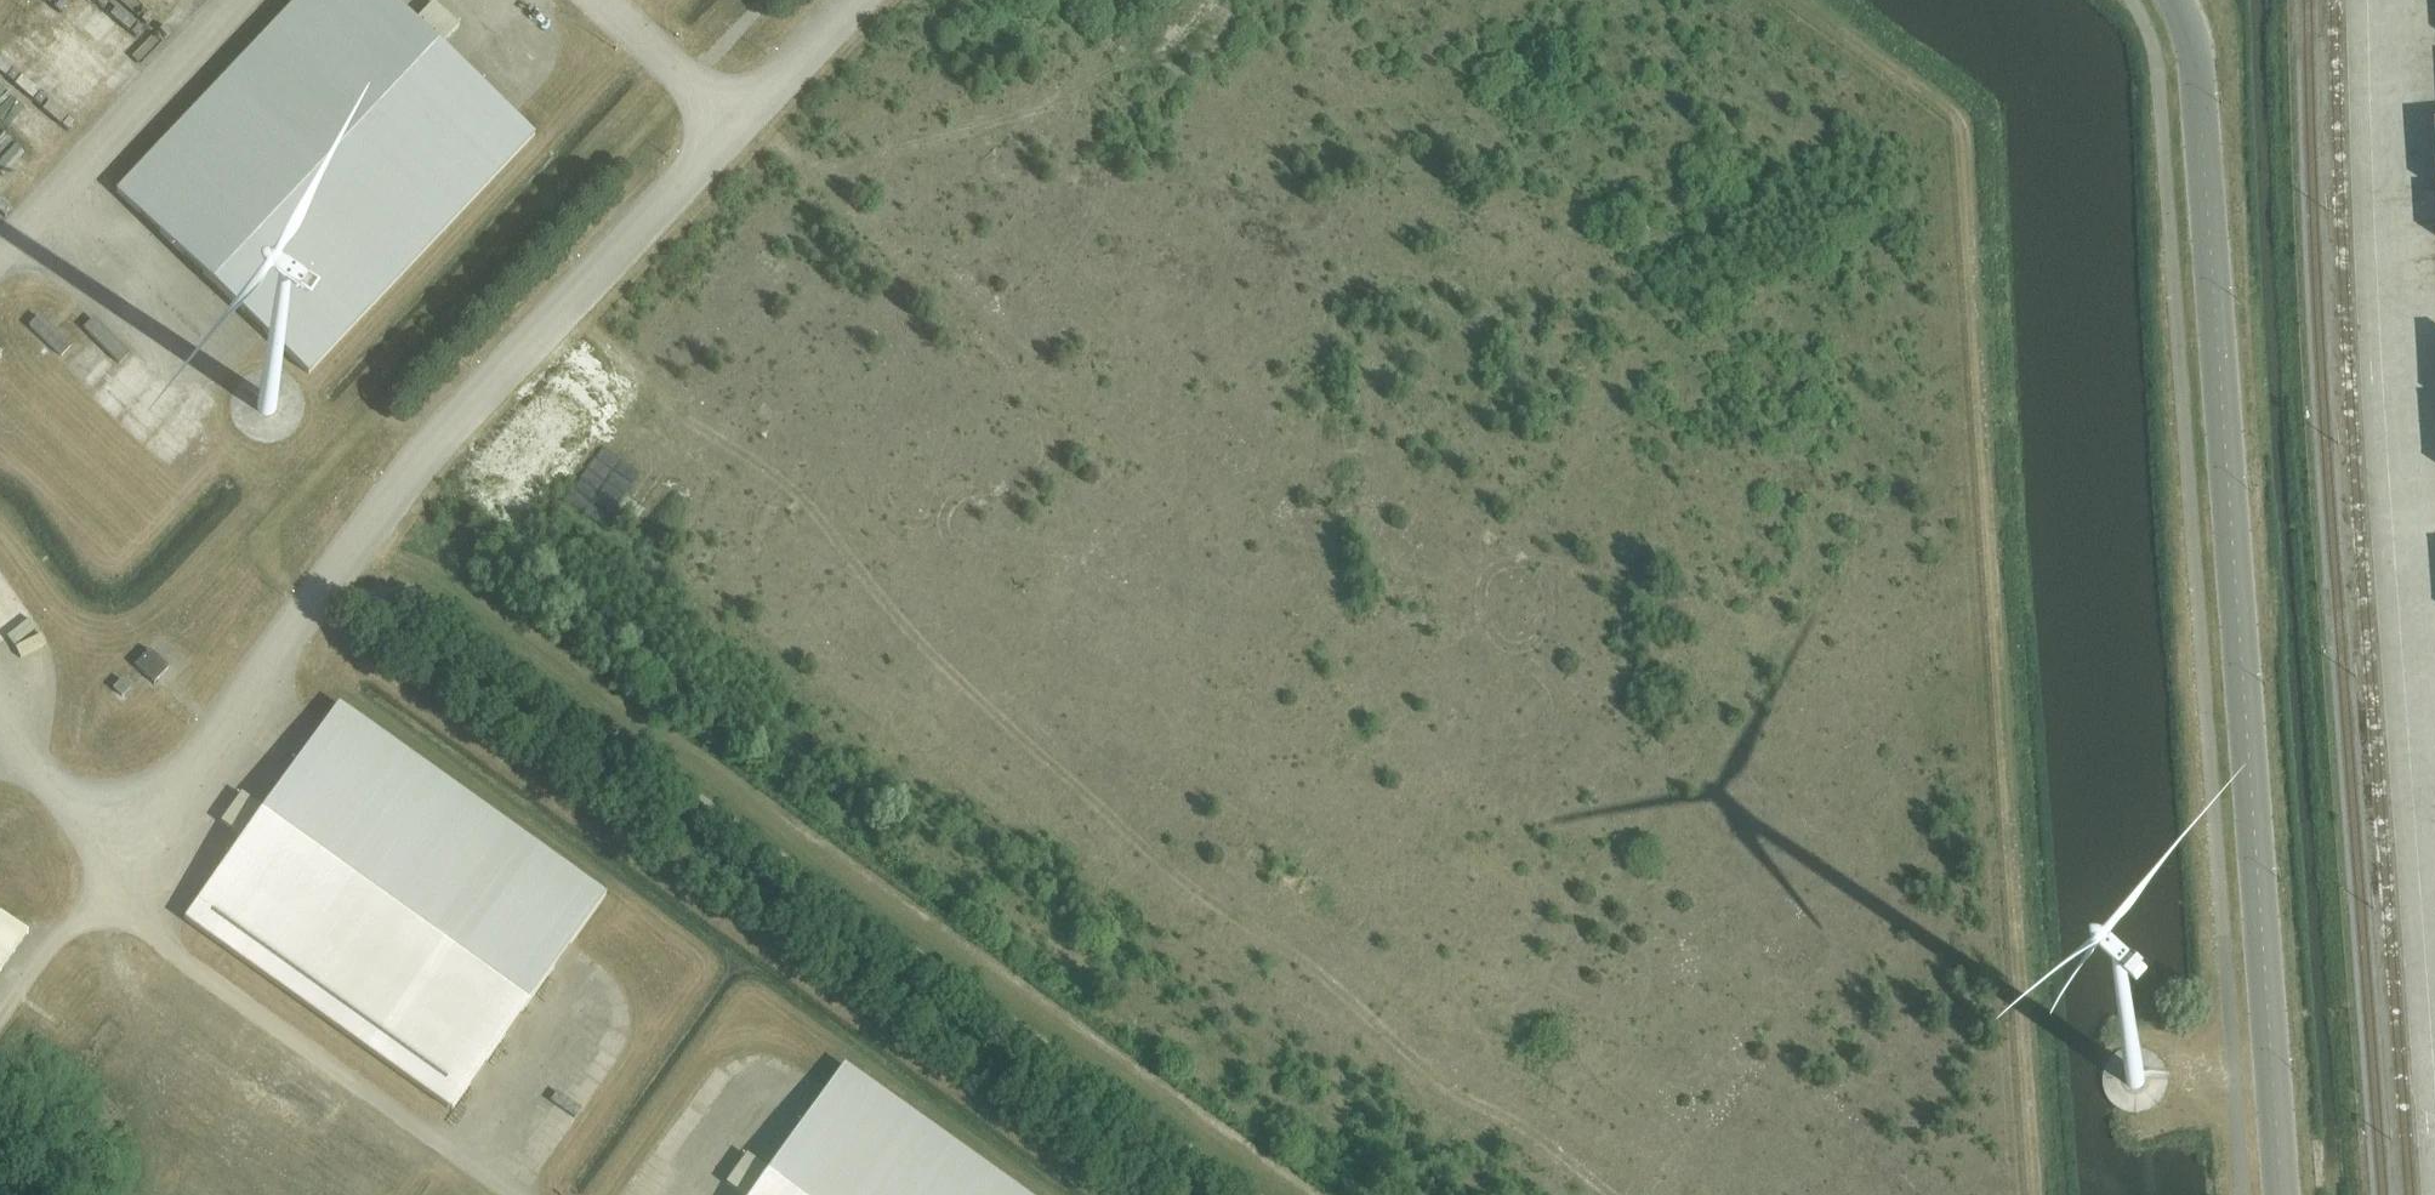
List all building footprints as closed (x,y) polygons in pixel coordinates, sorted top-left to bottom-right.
[(310,375),(536,135),(438,43),(455,25),(431,3),(413,23),(389,0),(294,0),(115,191),(310,375)] [(252,399),(252,404),(252,408),(255,412),(259,414),(263,415),(267,414),(271,412),(273,408),(274,404),(273,399),(271,396),(267,393),(263,392),(259,393),(255,396),(252,399)] [(135,665),(143,673),(154,683),(169,668),(149,650),(135,665)] [(113,688),(114,689),(122,696),(130,688),(121,679),(113,688)] [(184,919),(452,1110),(571,943),(605,895),(338,704),(321,728),(263,809),(241,794),(221,822),(243,838),(184,919)] [(28,933),(0,913),(0,972),(28,933)] [(839,1065),(766,1167),(745,1152),(724,1182),(743,1194),(1021,1194),(839,1065)] [(2127,1075),(2126,1079),(2127,1083),(2130,1086),(2134,1088),(2138,1088),(2141,1086),(2144,1083),(2145,1079),(2144,1075),(2141,1072),(2138,1070),(2134,1070),(2130,1072),(2127,1075)]
